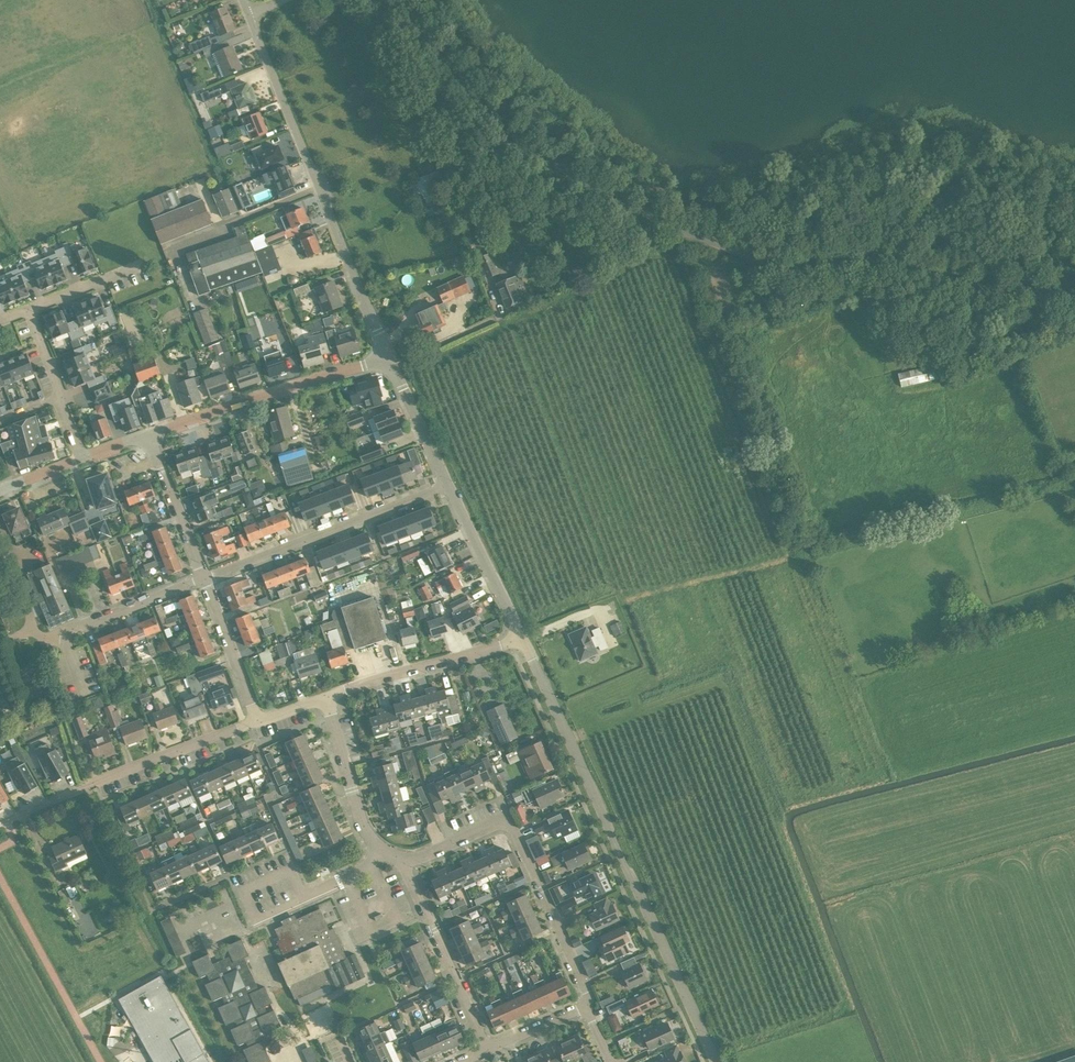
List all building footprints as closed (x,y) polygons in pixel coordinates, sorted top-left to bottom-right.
[(220,36),(235,30),(226,7),(211,13),(220,36)] [(195,54),(206,49),(220,43),(217,36),(211,38),(209,36),(199,41),(198,40),(190,43),(195,54)] [(216,53),(213,55),(222,77),(226,75),(242,69),(233,46),(230,48),(227,41),(213,46),(216,53)] [(185,80),(191,95),(207,88),(205,84),(197,87),(193,77),(185,80)] [(209,92),(202,95),(205,103),(213,100),(224,95),(228,93),(230,100),(233,101),(236,100),(240,109),(238,110),(240,116),(250,112),(248,106),(256,103),(254,100),(257,99),(251,87),(249,88),(248,83),(239,87),(236,80),(221,87),(222,89),(210,94),(209,92)] [(227,104),(230,111),(238,107),(236,101),(227,104)] [(252,140),(268,133),(260,113),(244,120),(252,140)] [(223,134),(219,125),(209,129),(213,138),(223,134)] [(234,153),(246,148),(243,141),(231,146),(234,153)] [(218,156),(232,152),(230,143),(215,147),(218,156)] [(259,170),(284,160),(278,146),(264,152),(261,145),(251,149),(259,170)] [(271,172),(264,175),(268,185),(275,182),(280,193),(281,195),(279,196),(280,199),(289,195),(287,190),(295,187),(288,169),(285,171),(283,167),(271,172)] [(230,189),(239,211),(246,208),(237,186),(230,189)] [(239,211),(230,189),(215,196),(224,217),(239,211)] [(203,199),(182,208),(175,190),(145,202),(161,244),(213,224),(203,199)] [(303,208),(281,217),(286,231),(293,228),(309,222),(303,208)] [(238,237),(197,251),(187,254),(190,265),(189,267),(199,296),(211,292),(210,290),(233,283),(263,272),(255,252),(253,252),(244,225),(235,228),(238,237)] [(309,257),(322,252),(313,229),(298,235),(301,242),(302,241),(309,257)] [(269,246),(288,238),(285,231),(266,239),(264,234),(251,239),(256,252),(270,247),(269,246)] [(256,252),(265,276),(282,269),(273,245),(270,247),(256,252)] [(62,249),(68,265),(74,263),(79,275),(83,274),(84,275),(90,272),(90,271),(94,269),(92,265),(93,265),(88,253),(87,253),(86,249),(72,255),(68,246),(62,249)] [(44,259),(54,285),(56,285),(56,286),(63,283),(62,282),(66,280),(66,279),(67,279),(62,268),(68,265),(62,249),(55,251),(56,254),(44,259)] [(486,279),(499,273),(490,253),(474,259),(482,277),(485,275),(486,279)] [(24,264),(31,281),(37,278),(41,289),(42,289),(43,290),(46,288),(47,290),(53,287),(53,286),(54,285),(44,259),(32,264),(30,261),(24,264)] [(6,274),(17,300),(18,300),(19,301),(25,298),(25,297),(28,296),(28,295),(29,294),(25,283),(31,281),(24,264),(17,266),(18,269),(6,274)] [(429,267),(430,275),(437,273),(435,266),(429,267)] [(3,304),(4,304),(5,305),(9,304),(9,305),(15,302),(15,301),(17,300),(6,274),(0,276),(0,296),(3,304)] [(519,275),(497,284),(507,307),(529,299),(519,275)] [(290,282),(292,283),(294,284),(296,284),(297,283),(298,281),(298,279),(297,277),(295,276),(293,276),(291,277),(290,279),(290,282)] [(470,291),(464,276),(437,288),(444,303),(444,302),(444,303),(470,291)] [(238,293),(247,290),(244,281),(235,284),(238,293)] [(325,312),(344,305),(334,281),(316,288),(325,312)] [(298,296),(312,290),(309,283),(295,289),(298,296)] [(214,298),(219,299),(222,296),(220,291),(216,290),(213,294),(214,298)] [(88,301),(86,302),(94,323),(95,326),(108,321),(110,326),(117,323),(110,306),(104,309),(99,298),(98,298),(98,297),(94,299),(94,297),(87,300),(88,301)] [(78,319),(72,322),(79,338),(85,335),(82,327),(94,323),(86,302),(85,303),(84,301),(78,304),(78,305),(74,307),(75,308),(74,308),(78,319)] [(444,302),(444,303),(416,315),(420,324),(419,324),(420,325),(419,328),(421,332),(424,334),(424,335),(433,330),(435,335),(442,331),(440,327),(446,325),(439,310),(446,307),(444,303),(444,302)] [(207,308),(193,313),(205,343),(218,338),(207,308)] [(48,322),(47,322),(52,334),(53,334),(55,338),(69,332),(72,341),(79,338),(72,322),(66,324),(61,312),(57,314),(57,312),(50,315),(51,316),(47,318),(48,322)] [(325,327),(333,325),(331,316),(323,319),(325,327)] [(323,330),(320,318),(314,320),(314,323),(304,325),(305,329),(309,328),(311,329),(312,333),(323,330)] [(336,328),(326,331),(331,348),(338,346),(341,356),(352,353),(353,355),(361,352),(360,350),(361,350),(355,330),(338,335),(336,328)] [(124,341),(121,332),(113,335),(117,344),(124,341)] [(321,351),(328,349),(323,334),(309,338),(311,345),(300,348),(305,367),(324,362),(321,351)] [(246,350),(255,347),(251,335),(242,337),(246,350)] [(123,342),(114,346),(117,355),(127,351),(123,342)] [(234,365),(230,351),(226,342),(219,344),(223,354),(228,367),(234,365)] [(69,373),(69,374),(90,366),(85,354),(93,350),(91,343),(74,350),(76,356),(65,361),(66,362),(65,362),(66,366),(65,367),(67,373),(69,373)] [(223,354),(219,344),(214,346),(221,369),(213,372),(214,376),(205,379),(212,398),(231,392),(223,369),(228,367),(223,354)] [(271,378),(289,372),(282,352),(264,357),(271,378)] [(27,354),(17,358),(24,377),(34,373),(27,354)] [(17,358),(6,363),(14,381),(24,377),(17,358)] [(154,358),(133,365),(140,382),(160,375),(154,358)] [(189,371),(197,368),(193,359),(185,361),(189,371)] [(14,381),(6,363),(0,365),(0,376),(4,385),(14,381)] [(241,388),(261,382),(255,365),(235,372),(241,388)] [(902,387),(938,378),(935,365),(899,374),(902,387)] [(69,374),(70,376),(69,376),(71,383),(73,382),(74,386),(75,386),(75,387),(87,382),(89,389),(98,386),(106,382),(103,375),(95,378),(90,366),(69,374)] [(202,401),(200,396),(197,387),(201,386),(202,383),(200,377),(194,379),(177,384),(185,407),(202,401)] [(382,395),(377,378),(364,382),(362,381),(358,382),(357,384),(356,384),(356,386),(349,388),(351,395),(358,393),(361,401),(364,401),(366,408),(383,403),(381,396),(382,395)] [(106,382),(98,386),(89,389),(95,402),(112,395),(106,382)] [(148,424),(173,416),(167,399),(161,401),(158,393),(141,398),(137,387),(133,396),(136,406),(141,404),(148,424)] [(140,427),(129,398),(109,405),(115,422),(122,419),(127,432),(130,430),(131,432),(137,429),(136,428),(140,427)] [(97,413),(104,411),(102,404),(95,406),(97,413)] [(275,440),(294,435),(286,407),(275,411),(275,409),(272,410),(272,412),(267,413),(275,440)] [(379,430),(394,425),(399,423),(394,410),(374,418),(379,430)] [(51,418),(48,411),(38,415),(40,422),(51,418)] [(346,418),(350,427),(365,421),(361,412),(346,418)] [(20,468),(30,466),(26,454),(28,453),(28,450),(27,451),(26,447),(32,445),(31,442),(42,439),(36,417),(14,424),(15,425),(18,438),(1,444),(5,458),(16,455),(20,468)] [(93,423),(99,440),(101,440),(102,441),(105,440),(106,438),(112,436),(110,428),(107,418),(93,423)] [(399,423),(394,425),(379,430),(384,443),(404,436),(399,423)] [(238,432),(239,434),(236,435),(244,455),(256,451),(249,430),(246,431),(245,429),(238,432)] [(47,437),(42,439),(31,442),(32,445),(26,447),(27,451),(28,450),(28,453),(26,454),(30,466),(54,459),(51,444),(49,445),(47,437)] [(229,437),(218,441),(224,459),(232,457),(234,463),(239,461),(236,453),(234,453),(229,437)] [(216,462),(221,460),(224,459),(218,441),(207,445),(210,454),(205,456),(210,471),(212,470),(218,468),(216,462)] [(287,486),(314,479),(305,447),(290,452),(287,442),(270,446),(273,457),(279,455),(287,486)] [(380,445),(359,452),(363,462),(383,454),(380,445)] [(201,471),(202,474),(203,477),(205,478),(212,476),(210,471),(205,456),(200,458),(197,448),(185,452),(192,470),(193,474),(201,471)] [(411,462),(398,467),(404,483),(417,478),(413,467),(420,465),(414,449),(407,451),(411,462)] [(192,470),(185,452),(174,456),(175,456),(177,463),(180,474),(192,470)] [(395,455),(386,458),(388,463),(396,460),(395,455)] [(175,456),(168,458),(170,465),(177,463),(175,456)] [(256,458),(247,461),(250,469),(259,466),(256,458)] [(382,460),(373,463),(375,468),(384,465),(382,460)] [(370,464),(361,468),(363,473),(372,469),(370,464)] [(386,471),(392,488),(404,483),(398,467),(386,471)] [(386,471),(374,476),(380,492),(392,488),(386,471)] [(107,475),(102,476),(99,474),(92,476),(92,480),(89,481),(98,508),(116,502),(107,475)] [(345,474),(336,477),(338,482),(347,479),(345,474)] [(380,492),(374,476),(361,481),(368,497),(380,492)] [(332,479),(324,482),(325,487),(334,484),(332,479)] [(235,483),(238,490),(247,486),(244,480),(235,483)] [(151,482),(138,487),(143,500),(148,499),(156,496),(151,482)] [(320,483),(311,487),(313,491),(322,488),(320,483)] [(189,497),(200,493),(197,485),(186,489),(189,497)] [(336,490),(342,507),(355,502),(349,486),(336,490)] [(125,492),(130,505),(143,500),(138,487),(125,492)] [(253,497),(261,494),(258,487),(251,490),(253,497)] [(308,488),(299,491),(301,496),(310,493),(308,488)] [(342,507),(336,490),(324,495),(330,511),(342,507)] [(195,513),(213,506),(219,504),(214,491),(206,494),(207,496),(191,502),(195,513)] [(252,499),(250,492),(243,495),(245,501),(252,499)] [(330,511),(324,495),(312,500),(318,516),(330,511)] [(318,516),(312,500),(299,505),(303,515),(305,521),(318,516)] [(299,505),(293,507),(297,517),(301,516),(303,515),(299,505)] [(231,508),(222,511),(216,513),(213,506),(195,513),(199,524),(215,518),(216,520),(224,517),(225,518),(234,514),(231,508)] [(24,537),(31,534),(20,509),(5,516),(13,534),(21,530),(24,537)] [(45,535),(70,524),(75,535),(91,529),(84,513),(69,519),(65,509),(47,516),(46,513),(40,515),(41,519),(39,520),(45,535)] [(416,514),(422,530),(435,526),(429,509),(416,514)] [(274,510),(269,512),(272,518),(277,532),(291,527),(285,513),(277,516),(274,510)] [(155,513),(148,515),(152,525),(159,522),(155,513)] [(422,530),(416,514),(404,518),(410,535),(422,530)] [(256,517),(258,523),(264,537),(277,532),(272,518),(263,521),(260,515),(256,517)] [(398,540),(410,535),(404,518),(392,523),(398,540)] [(92,527),(99,542),(111,537),(105,522),(92,527)] [(211,534),(204,536),(209,547),(224,542),(222,537),(230,534),(227,527),(225,528),(223,522),(218,524),(208,528),(211,534)] [(250,542),(264,537),(258,523),(245,528),(250,542)] [(398,540),(392,523),(379,528),(385,544),(398,540)] [(155,536),(158,547),(172,542),(166,528),(153,532),(155,536)] [(142,529),(130,533),(132,538),(144,533),(142,529)] [(130,533),(121,536),(124,545),(133,542),(132,538),(130,533)] [(40,541),(37,534),(30,538),(33,545),(40,541)] [(248,545),(244,534),(236,537),(240,548),(248,545)] [(355,539),(361,556),(374,551),(367,534),(355,539)] [(343,544),(349,560),(361,556),(355,539),(343,544)] [(177,556),(172,542),(158,547),(151,550),(155,560),(157,560),(158,563),(164,561),(177,556)] [(221,558),(220,556),(222,555),(223,557),(237,552),(234,543),(226,546),(224,542),(209,547),(210,551),(208,552),(210,557),(212,556),(213,558),(215,558),(216,560),(221,558)] [(408,542),(400,545),(402,550),(410,547),(408,542)] [(330,548),(337,565),(349,560),(343,544),(330,548)] [(96,546),(90,548),(94,561),(101,558),(96,546)] [(87,563),(94,561),(90,548),(89,547),(82,550),(87,563)] [(396,547),(388,550),(389,555),(398,551),(396,547)] [(417,547),(400,555),(403,562),(420,555),(417,547)] [(437,570),(450,564),(442,547),(429,553),(430,554),(422,558),(426,565),(427,564),(431,572),(437,569),(437,570)] [(324,570),(337,565),(330,548),(318,553),(319,555),(321,560),(324,570)] [(81,566),(87,563),(82,550),(76,552),(81,566)] [(76,552),(69,554),(75,568),(81,566),(76,552)] [(69,554),(63,557),(68,571),(75,568),(69,554)] [(182,571),(177,556),(164,561),(158,563),(159,566),(160,567),(165,565),(169,576),(182,571)] [(61,573),(68,571),(63,557),(56,560),(61,573)] [(374,563),(372,558),(363,561),(365,566),(374,563)] [(306,559),(291,565),(296,578),(306,574),(308,579),(313,577),(311,572),(306,559)] [(158,563),(157,560),(155,560),(150,562),(152,568),(159,566),(158,563)] [(152,568),(150,562),(144,565),(146,571),(148,570),(152,568)] [(361,567),(359,562),(351,566),(353,571),(361,567)] [(124,574),(118,576),(124,591),(135,586),(126,563),(120,565),(124,574)] [(28,575),(43,611),(50,627),(73,617),(50,565),(28,575)] [(296,578),(291,565),(277,570),(282,583),(296,578)] [(112,595),(124,591),(118,576),(113,578),(110,569),(103,572),(112,595)] [(146,571),(142,572),(144,578),(150,575),(148,570),(146,571)] [(282,583),(277,570),(263,576),(268,589),(282,583)] [(230,584),(251,576),(250,571),(228,580),(230,584)] [(450,595),(463,589),(455,573),(443,579),(444,581),(436,584),(439,591),(447,587),(450,595)] [(229,599),(243,594),(241,589),(250,585),(247,580),(224,588),(229,599)] [(427,586),(418,590),(423,601),(432,597),(427,586)] [(281,599),(287,596),(284,589),(278,591),(281,599)] [(326,591),(314,596),(317,603),(329,597),(326,591)] [(245,599),(243,594),(229,599),(233,611),(256,603),(254,596),(245,599)] [(180,601),(183,609),(177,612),(178,614),(179,618),(199,610),(193,596),(180,601)] [(455,612),(458,610),(469,605),(470,604),(471,604),(467,596),(451,604),(455,611),(455,612)] [(269,603),(267,597),(258,600),(260,606),(269,603)] [(357,649),(387,640),(373,598),(334,610),(333,616),(334,621),(321,625),(326,640),(329,639),(333,651),(327,653),(332,668),(349,662),(338,629),(349,625),(357,649)] [(313,602),(308,604),(316,621),(321,619),(313,602)] [(434,614),(441,612),(439,604),(431,606),(434,614)] [(469,605),(458,610),(455,612),(455,611),(452,613),(454,617),(458,625),(462,632),(480,623),(472,609),(470,604),(469,605)] [(403,609),(405,618),(415,616),(413,607),(403,609)] [(414,610),(416,616),(425,614),(423,607),(414,610)] [(199,610),(179,618),(180,619),(181,623),(188,620),(191,629),(194,628),(204,624),(199,610)] [(178,614),(172,617),(174,622),(180,619),(179,618),(178,614)] [(241,633),(255,627),(250,614),(236,619),(241,633)] [(174,622),(172,617),(165,619),(168,625),(174,622)] [(405,646),(418,642),(412,617),(406,619),(409,629),(401,631),(405,646)] [(454,617),(450,619),(454,627),(458,625),(454,617)] [(156,618),(141,623),(147,636),(161,631),(156,618)] [(432,637),(433,636),(434,639),(441,637),(440,634),(448,632),(444,619),(428,623),(432,637)] [(497,620),(491,623),(494,629),(500,626),(497,620)] [(610,626),(615,636),(625,632),(620,621),(610,626)] [(127,629),(132,642),(134,648),(146,644),(149,643),(149,642),(147,636),(141,623),(127,629)] [(191,629),(197,643),(210,638),(204,624),(194,628),(191,629)] [(255,627),(241,633),(247,646),(261,641),(255,627)] [(598,653),(594,645),(598,644),(601,650),(608,647),(599,628),(593,631),(595,636),(591,638),(586,627),(569,634),(580,661),(598,653)] [(127,629),(113,634),(118,647),(132,642),(127,629)] [(311,629),(305,631),(307,638),(314,635),(311,629)] [(108,662),(104,653),(118,647),(113,634),(99,640),(100,643),(94,646),(101,665),(108,662)] [(177,636),(170,639),(173,647),(180,644),(177,636)] [(215,653),(210,638),(197,643),(202,658),(215,653)] [(295,640),(289,642),(292,653),(296,652),(296,648),(298,647),(295,640)] [(146,644),(148,650),(154,648),(152,641),(149,642),(149,643),(146,644)] [(287,656),(293,654),(292,653),(289,642),(283,644),(287,656)] [(154,648),(148,650),(151,656),(157,654),(154,648)] [(316,654),(315,654),(313,648),(298,652),(300,659),(295,661),(300,678),(321,671),(316,654)] [(269,650),(260,654),(264,664),(273,660),(269,650)] [(118,654),(120,661),(126,658),(123,652),(118,654)] [(126,658),(120,661),(123,667),(128,665),(126,658)] [(197,672),(201,683),(209,680),(224,675),(220,664),(197,672)] [(187,719),(206,712),(201,697),(200,697),(198,692),(203,690),(197,673),(187,677),(195,699),(182,704),(187,719)] [(161,676),(154,678),(158,688),(165,686),(161,676)] [(209,680),(201,683),(203,690),(204,690),(206,693),(209,692),(215,709),(234,702),(228,684),(212,690),(209,680)] [(436,686),(430,688),(437,711),(439,718),(440,718),(442,724),(447,723),(445,717),(460,713),(455,695),(447,697),(445,690),(437,692),(436,686)] [(425,715),(426,720),(433,718),(432,713),(437,711),(430,688),(425,690),(427,695),(419,697),(424,715),(425,715)] [(142,704),(153,700),(150,691),(139,695),(142,704)] [(410,694),(405,695),(412,719),(424,715),(419,697),(412,700),(410,694)] [(394,705),(395,711),(396,711),(399,722),(412,719),(405,695),(400,697),(401,703),(394,705)] [(99,697),(91,700),(94,708),(102,705),(99,697)] [(160,730),(179,723),(173,707),(165,710),(162,702),(156,704),(159,712),(154,713),(160,730)] [(502,744),(517,737),(503,705),(488,712),(502,744)] [(113,706),(105,708),(113,728),(120,726),(119,724),(123,723),(118,710),(115,711),(113,706)] [(387,707),(382,709),(388,732),(401,728),(399,722),(396,711),(395,711),(389,713),(387,707)] [(375,736),(388,732),(382,709),(376,710),(378,716),(370,718),(375,736)] [(81,739),(88,736),(81,717),(75,720),(81,739)] [(123,723),(119,724),(120,726),(127,745),(148,738),(141,720),(132,724),(130,720),(123,723)] [(490,733),(486,725),(478,728),(482,737),(490,733)] [(57,727),(50,729),(52,735),(59,733),(57,727)] [(95,740),(91,742),(93,749),(92,750),(92,751),(93,755),(94,756),(95,755),(96,757),(105,753),(106,757),(116,753),(109,735),(108,736),(106,730),(93,735),(95,740)] [(444,737),(443,731),(434,734),(436,739),(444,737)] [(286,743),(290,752),(308,744),(304,735),(286,743)] [(467,737),(459,740),(461,746),(469,742),(467,737)] [(461,746),(459,740),(451,744),(453,749),(461,746)] [(540,742),(522,751),(521,748),(506,755),(510,764),(525,758),(534,776),(530,778),(531,778),(545,772),(545,773),(548,772),(547,771),(552,769),(540,742)] [(69,774),(56,750),(53,752),(49,744),(35,750),(48,778),(53,776),(56,781),(69,774)] [(312,752),(308,744),(290,752),(294,761),(312,752)] [(394,751),(392,746),(384,748),(383,745),(371,748),(373,757),(394,751)] [(10,749),(2,754),(5,760),(14,756),(10,749)] [(242,758),(249,775),(262,769),(254,752),(242,758)] [(297,769),(316,761),(312,752),(294,761),(297,769)] [(269,761),(275,759),(272,753),(266,755),(269,761)] [(445,753),(437,756),(439,762),(447,758),(445,753)] [(39,787),(26,763),(23,764),(18,756),(5,762),(17,791),(23,788),(26,794),(39,787)] [(439,762),(437,756),(429,760),(432,765),(439,762)] [(482,762),(471,768),(481,790),(486,787),(484,782),(491,779),(489,776),(495,773),(488,756),(481,759),(482,762)] [(236,780),(249,775),(242,758),(229,764),(236,780)] [(272,769),(278,766),(276,763),(275,759),(269,761),(272,769)] [(320,770),(316,761),(297,769),(301,778),(320,770)] [(410,763),(412,771),(418,770),(416,761),(410,763)] [(373,782),(396,776),(392,763),(375,768),(377,775),(371,777),(373,782)] [(216,769),(224,786),(236,780),(229,764),(216,769)] [(445,773),(445,774),(457,801),(462,798),(459,793),(466,790),(459,773),(457,768),(445,773)] [(476,792),(481,790),(471,768),(459,773),(466,790),(473,787),(476,792)] [(204,775),(211,792),(224,786),(216,769),(204,775)] [(282,776),(280,769),(273,772),(276,779),(282,776)] [(324,779),(320,770),(301,778),(305,787),(324,779)] [(420,778),(418,770),(412,771),(413,774),(414,779),(420,778)] [(452,803),(457,801),(445,774),(434,779),(433,782),(427,785),(430,793),(429,793),(434,803),(442,800),(442,801),(449,797),(452,803)] [(211,792),(204,775),(191,781),(198,798),(211,792)] [(285,782),(282,776),(276,779),(279,785),(285,782)] [(382,793),(399,789),(396,776),(373,782),(374,788),(380,786),(382,793)] [(185,779),(172,785),(179,801),(192,795),(185,779)] [(540,806),(564,795),(557,780),(534,790),(532,787),(521,792),(526,804),(537,799),(540,806)] [(276,790),(272,781),(268,784),(271,792),(276,790)] [(0,783),(0,804),(9,799),(0,783)] [(289,791),(286,784),(280,787),(283,793),(289,791)] [(159,790),(167,807),(179,801),(172,785),(159,790)] [(300,794),(304,803),(323,794),(319,785),(300,794)] [(416,789),(420,796),(425,794),(421,787),(416,789)] [(378,802),(380,808),(403,801),(399,789),(382,793),(384,801),(378,802)] [(159,790),(147,796),(154,812),(167,807),(159,790)] [(327,803),(323,794),(304,803),(309,811),(327,803)] [(428,802),(425,794),(420,796),(423,804),(428,802)] [(142,818),(154,812),(147,796),(134,802),(142,818)] [(247,805),(256,801),(254,797),(245,800),(247,805)] [(239,809),(247,805),(245,800),(237,804),(239,809)] [(403,801),(380,808),(381,813),(387,812),(389,819),(396,817),(395,817),(407,814),(406,814),(403,801)] [(129,824),(142,818),(134,802),(121,807),(124,813),(117,816),(124,832),(132,829),(129,824)] [(216,803),(208,807),(211,813),(219,810),(216,803)] [(279,803),(273,806),(276,812),(282,810),(279,803)] [(327,803),(309,811),(313,820),(331,812),(327,803)] [(227,806),(219,810),(221,814),(230,811),(227,806)] [(252,814),(260,811),(257,806),(250,809),(252,814)] [(437,821),(434,814),(430,806),(422,810),(429,824),(437,821)] [(213,818),(221,814),(219,810),(211,813),(213,818)] [(557,839),(577,830),(568,810),(533,826),(537,833),(551,826),(557,839)] [(317,829),(335,821),(331,812),(313,820),(317,829)] [(398,824),(392,826),(393,832),(417,825),(423,823),(421,816),(415,818),(413,812),(406,814),(407,814),(395,817),(396,817),(398,824)] [(187,819),(190,824),(198,820),(196,815),(187,819)] [(223,818),(225,823),(233,819),(231,815),(223,818)] [(285,815),(278,818),(281,824),(287,821),(285,815)] [(217,827),(225,823),(223,818),(215,822),(217,827)] [(190,824),(187,819),(182,821),(179,823),(181,827),(190,824)] [(287,821),(281,824),(284,830),(290,827),(289,825),(287,821)] [(335,821),(317,829),(319,835),(321,838),(339,829),(335,821)] [(191,828),(193,832),(201,828),(199,824),(191,828)] [(258,830),(266,846),(279,840),(271,824),(258,830)] [(193,832),(191,828),(183,831),(185,836),(193,832)] [(165,837),(173,833),(171,829),(163,832),(165,837)] [(343,839),(339,829),(321,838),(325,847),(343,839)] [(246,835),(253,852),(266,846),(258,830),(246,835)] [(157,841),(165,837),(163,832),(155,836),(157,841)] [(165,837),(167,842),(174,838),(175,838),(173,833),(165,837)] [(293,833),(286,836),(289,842),(295,839),(293,833)] [(233,841),(241,857),(253,852),(246,835),(233,841)] [(537,835),(526,840),(535,860),(546,855),(537,835)] [(66,863),(86,853),(78,836),(53,847),(57,856),(50,859),(56,871),(67,866),(66,863)] [(159,845),(167,842),(165,837),(157,841),(159,845)] [(174,838),(167,842),(170,848),(177,845),(174,838)] [(132,850),(135,849),(140,847),(136,839),(129,842),(132,850)] [(295,839),(289,842),(292,848),(298,845),(297,842),(295,839)] [(220,847),(228,863),(241,857),(233,841),(220,847)] [(214,844),(201,850),(209,867),(222,861),(214,844)] [(569,869),(591,859),(584,844),(563,854),(562,852),(550,858),(554,867),(566,862),(569,869)] [(495,846),(490,848),(499,871),(502,876),(507,874),(505,868),(512,865),(514,869),(520,866),(513,852),(507,855),(504,848),(497,852),(495,846)] [(480,859),(487,876),(499,871),(490,848),(484,851),(487,856),(480,859)] [(189,856),(196,873),(209,867),(201,850),(189,856)] [(301,851),(294,854),(295,856),(298,862),(304,859),(301,851)] [(176,862),(184,878),(196,873),(189,856),(176,862)] [(174,857),(161,863),(164,867),(171,884),(184,878),(176,862),(174,857)] [(471,857),(466,859),(475,881),(487,876),(480,859),(473,863),(471,857)] [(463,887),(475,881),(466,859),(460,862),(463,867),(456,870),(463,887)] [(171,884),(164,867),(151,873),(158,890),(171,884)] [(456,890),(463,887),(456,870),(449,873),(447,868),(442,870),(451,892),(453,895),(458,893),(456,890)] [(439,898),(451,892),(442,870),(436,872),(439,878),(432,881),(439,898)] [(541,874),(546,885),(550,883),(545,872),(541,874)] [(577,898),(585,894),(587,900),(602,893),(592,874),(570,884),(577,898)] [(506,886),(509,891),(517,887),(514,882),(506,886)] [(509,891),(506,886),(499,889),(501,894),(509,891)] [(557,903),(563,900),(557,887),(550,890),(557,903)] [(66,905),(67,904),(72,902),(64,888),(58,891),(66,905)] [(490,893),(482,897),(485,902),(493,898),(490,893)] [(503,916),(530,904),(526,895),(507,903),(510,908),(502,912),(503,916)] [(485,902),(482,897),(474,900),(477,905),(485,902)] [(563,910),(577,904),(574,897),(559,903),(563,910)] [(596,930),(619,919),(612,905),(610,906),(607,897),(594,903),(596,909),(595,910),(596,912),(589,915),(596,930)] [(458,907),(461,913),(468,909),(466,904),(458,907)] [(515,921),(534,913),(530,904),(503,916),(505,920),(513,916),(515,921)] [(461,913),(458,907),(451,911),(450,908),(439,913),(442,921),(461,913)] [(301,1006),(333,992),(366,977),(356,955),(347,959),(334,928),(330,930),(325,919),(320,908),(275,929),(280,940),(277,941),(285,960),(280,962),(278,963),(288,986),(289,986),(292,993),(295,992),(301,1006)] [(511,934),(538,922),(534,913),(515,921),(518,927),(510,930),(511,934)] [(454,938),(481,926),(479,922),(471,926),(469,920),(463,923),(458,925),(450,929),(454,938)] [(538,922),(511,934),(512,934),(513,938),(521,934),(524,940),(542,931),(538,922)] [(483,930),(481,926),(454,938),(458,947),(477,939),(475,934),(483,930)] [(624,943),(629,940),(623,927),(604,935),(607,942),(601,945),(609,961),(628,952),(624,943)] [(579,937),(572,940),(575,947),(582,944),(579,937)] [(184,944),(188,951),(191,949),(195,955),(199,952),(200,953),(206,949),(202,941),(195,946),(191,939),(184,944)] [(193,961),(200,978),(207,975),(210,982),(205,984),(213,1001),(222,997),(226,1004),(218,1008),(226,1025),(236,1021),(238,1026),(231,1029),(238,1046),(246,1042),(249,1047),(243,1049),(249,1061),(269,1061),(271,1061),(264,1044),(275,1039),(271,1031),(282,1026),(274,1010),(267,1013),(264,1007),(273,1003),(265,986),(259,989),(245,958),(249,955),(242,939),(226,946),(231,956),(213,964),(208,954),(193,961)] [(462,956),(489,944),(487,940),(479,944),(477,939),(458,947),(462,956)] [(181,942),(172,946),(177,957),(180,956),(186,952),(181,942)] [(398,965),(425,953),(420,942),(401,951),(404,956),(384,965),(387,970),(398,965)] [(489,944),(462,956),(467,965),(485,957),(483,952),(491,948),(489,944)] [(279,948),(275,950),(274,950),(280,962),(285,960),(279,948)] [(528,959),(525,951),(514,956),(517,962),(518,964),(528,959)] [(425,953),(398,965),(399,968),(407,964),(410,969),(428,961),(425,953)] [(638,983),(647,979),(640,964),(637,965),(634,957),(621,963),(624,971),(622,972),(629,987),(635,984),(637,985),(638,983)] [(512,964),(509,958),(504,960),(507,967),(512,964)] [(588,977),(598,973),(591,958),(581,962),(588,977)] [(406,982),(432,970),(428,961),(410,969),(412,974),(404,978),(406,982)] [(468,965),(471,970),(477,967),(475,962),(468,965)] [(432,970),(406,982),(407,986),(415,982),(418,987),(425,984),(427,989),(435,986),(432,981),(436,979),(432,970)] [(559,979),(552,982),(560,999),(571,994),(561,972),(556,974),(559,979)] [(119,999),(154,1061),(210,1061),(161,975),(119,999)] [(544,979),(539,981),(549,1003),(560,999),(552,982),(546,985),(544,979)] [(538,1008),(549,1003),(539,981),(535,984),(537,989),(531,992),(538,1008)] [(449,1002),(443,988),(430,994),(433,1001),(436,1008),(449,1002)] [(522,989),(517,991),(527,1013),(538,1008),(531,992),(524,995),(522,989)] [(646,1009),(658,1004),(652,990),(633,999),(640,1014),(647,1011),(646,1009)] [(515,999),(509,1001),(517,1018),(527,1013),(517,991),(513,993),(515,999)] [(603,1007),(617,1001),(614,995),(600,1000),(603,1007)] [(500,999),(496,1001),(506,1023),(517,1018),(509,1001),(503,1004),(500,999)] [(495,1028),(506,1023),(496,1001),(492,1003),(491,1003),(494,1008),(487,1011),(495,1028)] [(616,1014),(609,1017),(612,1024),(616,1022),(618,1018),(616,1014)] [(443,1023),(454,1046),(465,1041),(454,1018),(443,1023)] [(362,1041),(380,1033),(375,1022),(357,1030),(362,1041)] [(433,1028),(443,1051),(454,1046),(443,1023),(433,1028)] [(646,1046),(649,1046),(650,1049),(659,1045),(659,1046),(666,1042),(666,1041),(674,1038),(672,1033),(673,1033),(671,1027),(670,1028),(668,1024),(644,1035),(645,1037),(643,1039),(642,1042),(643,1045),(646,1046)] [(424,1038),(432,1056),(443,1051),(433,1028),(422,1033),(424,1038)] [(367,1052),(385,1044),(390,1042),(385,1031),(380,1033),(362,1041),(367,1052)] [(567,1039),(576,1059),(582,1056),(585,1061),(596,1061),(598,1061),(589,1043),(583,1046),(578,1034),(567,1039)] [(432,1056),(424,1038),(413,1043),(421,1061),(432,1056)] [(576,1059),(567,1039),(556,1044),(562,1056),(556,1058),(557,1061),(569,1061),(576,1059)] [(367,1052),(372,1061),(374,1061),(390,1055),(396,1052),(391,1041),(390,1042),(385,1044),(367,1052)] [(656,1061),(685,1061),(680,1052),(679,1052),(676,1045),(665,1050),(668,1056),(656,1061)] [(410,1046),(404,1048),(409,1060),(415,1057),(410,1046)] [(537,1061),(557,1061),(556,1058),(550,1061),(544,1049),(534,1054),(537,1061)] [(374,1061),(401,1061),(396,1052),(390,1055),(374,1061)]
